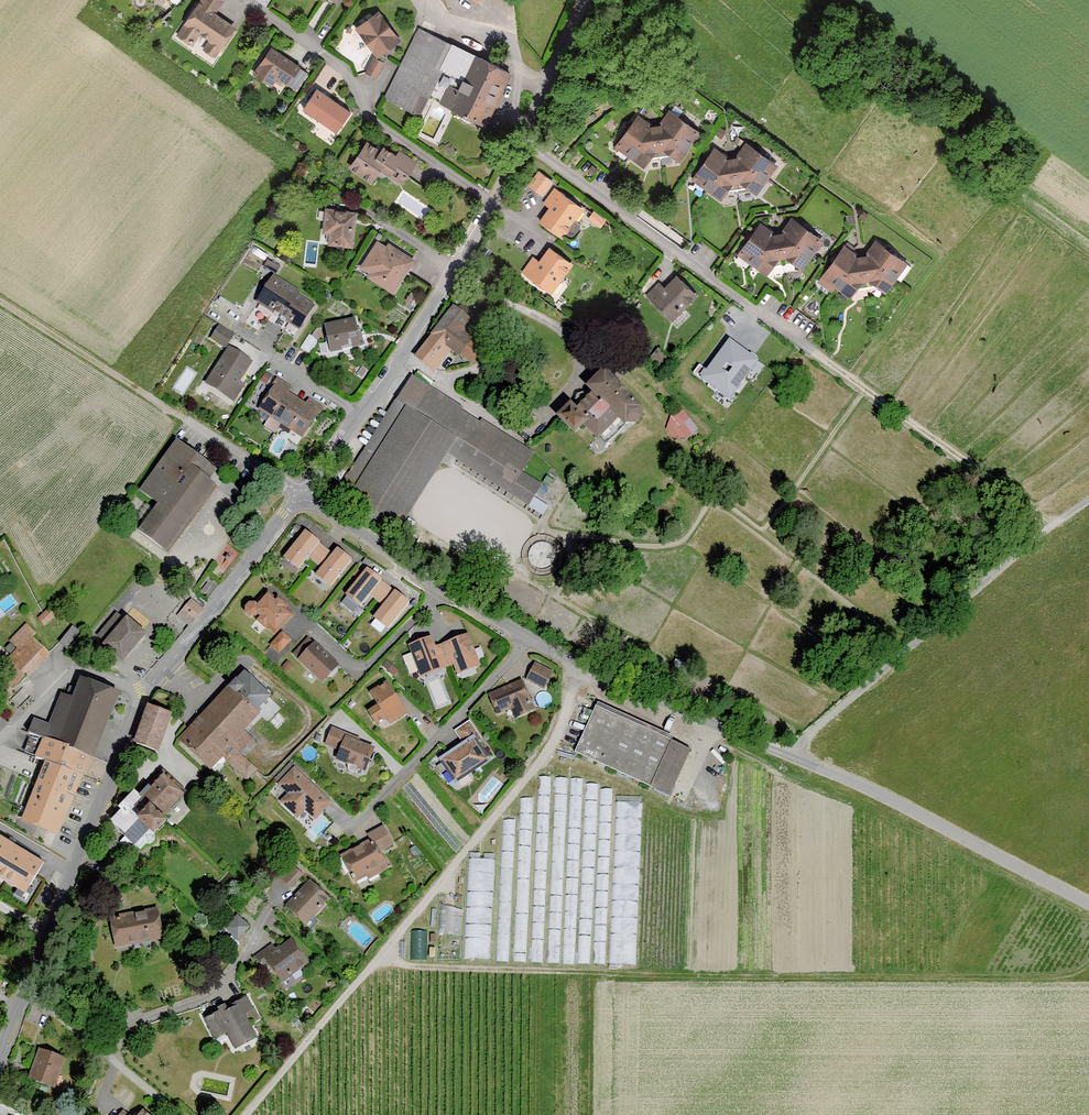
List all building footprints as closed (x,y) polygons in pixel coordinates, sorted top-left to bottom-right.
[(200,3),(178,36),(193,46),(200,35),(208,41),(223,50),(237,28),(200,3)] [(401,43),(381,14),(357,31),(377,59),(374,60),(367,74),(377,79),(386,62),(382,57),(401,43)] [(419,116),(428,98),(486,126),(510,75),(452,47),(421,32),(387,100),(419,116)] [(309,73),(273,48),(254,75),(271,88),(277,79),(295,92),(309,73)] [(351,113),(319,91),(305,111),(337,133),(351,113)] [(669,111),(659,125),(691,148),(701,134),(669,111)] [(650,125),(638,116),(614,148),(626,157),(650,125)] [(655,125),(650,125),(626,157),(642,169),(649,159),(651,161),(662,161),(655,125)] [(659,125),(655,125),(662,161),(671,159),(672,157),(680,163),(691,148),(659,125)] [(368,143),(351,169),(373,184),(378,177),(381,179),(386,182),(388,179),(390,177),(403,186),(417,164),(400,152),(398,156),(383,147),(380,151),(368,143)] [(746,145),(736,158),(768,181),(778,168),(746,145)] [(728,158),(715,149),(692,182),(704,191),(728,158)] [(732,159),(728,158),(704,191),(720,202),(726,193),(729,195),(739,194),(732,159)] [(736,158),(732,159),(739,194),(749,192),(750,191),(757,197),(768,181),(736,158)] [(553,183),(539,173),(530,186),(543,196),(553,183)] [(540,223),(563,239),(564,238),(568,241),(575,240),(581,232),(580,225),(576,222),(584,211),(560,194),(540,223)] [(357,212),(326,210),(324,234),(330,234),(329,246),(354,248),(357,212)] [(606,221),(594,212),(588,220),(601,229),(606,221)] [(792,220),(782,234),(815,257),(824,243),(792,220)] [(774,234),(761,225),(738,257),(739,258),(735,263),(744,269),(747,265),(750,266),(774,234)] [(778,234),(774,234),(750,266),(766,278),(772,269),(775,270),(785,270),(778,234)] [(782,234),(778,234),(785,270),(795,268),(796,266),(803,272),(815,257),(782,234)] [(395,294),(415,261),(398,250),(396,253),(378,243),(369,258),(377,263),(380,271),(373,281),(395,294)] [(876,243),(866,256),(898,279),(903,283),(912,269),(876,243)] [(851,248),(846,245),(821,280),(834,289),(857,256),(849,251),(851,248)] [(564,279),(573,266),(548,249),(528,278),(551,293),(562,277),(564,279)] [(862,257),(857,256),(834,289),(849,300),(856,291),(858,293),(869,292),(862,257)] [(866,256),(862,257),(869,292),(878,291),(879,289),(887,295),(898,279),(866,256)] [(647,297),(670,321),(680,312),(682,314),(698,298),(677,277),(659,295),(655,290),(647,297)] [(284,322),(299,297),(301,293),(277,278),(273,285),(268,281),(264,288),(268,290),(258,306),(284,322)] [(418,297),(412,293),(406,302),(412,307),(418,297)] [(315,307),(299,297),(284,322),(301,332),(315,307)] [(437,334),(418,360),(434,373),(451,351),(471,366),(483,351),(465,338),(465,330),(471,322),(449,306),(434,331),(437,334)] [(356,319),(325,324),(326,336),(324,342),(329,346),(331,356),(366,350),(363,333),(361,333),(359,332),(357,331),(356,319)] [(220,322),(210,333),(223,345),(233,334),(220,322)] [(700,378),(730,401),(758,362),(730,340),(700,378)] [(230,350),(208,385),(228,398),(250,363),(230,350)] [(641,413),(643,411),(604,372),(588,388),(593,394),(577,409),(573,405),(559,419),(575,435),(583,427),(604,448),(625,427),(635,427),(640,422),(641,413)] [(280,430),(282,427),(299,400),(289,394),(292,389),(275,378),(271,385),(273,387),(259,410),(271,418),(268,423),(280,430)] [(463,410),(412,378),(345,484),(407,523),(408,520),(443,465),(448,457),(528,507),(541,487),(522,474),(534,455),(481,422),(479,424),(461,413),(463,410)] [(320,416),(324,410),(309,401),(307,405),(299,400),(282,427),(303,440),(318,415),(320,416)] [(218,471),(177,442),(139,493),(157,507),(154,512),(138,533),(169,556),(219,490),(209,483),(218,471)] [(321,544),(305,532),(284,559),(299,571),(321,544)] [(353,562),(337,549),(316,576),(331,589),(353,562)] [(383,582),(368,570),(346,597),(362,609),(383,582)] [(211,587),(207,584),(201,592),(205,595),(211,587)] [(411,605),(395,593),(374,620),(389,633),(411,605)] [(255,619),(256,618),(259,620),(257,622),(266,630),(268,628),(275,635),(292,617),(284,609),(286,607),(278,600),(276,602),(269,595),(258,607),(256,606),(250,606),(246,610),(246,615),(250,619),(255,619)] [(204,609),(192,598),(177,615),(189,626),(204,609)] [(49,610),(38,620),(45,628),(57,618),(49,610)] [(102,646),(124,664),(147,636),(126,618),(124,621),(117,615),(98,638),(105,643),(102,646)] [(19,687),(50,656),(33,639),(37,635),(27,626),(10,643),(18,651),(7,661),(11,665),(4,672),(19,687)] [(81,635),(73,628),(60,644),(68,651),(81,635)] [(271,647),(279,655),(291,642),(283,634),(271,647)] [(469,638),(441,647),(448,669),(456,666),(459,675),(464,678),(470,676),(470,671),(479,668),(469,638)] [(339,667),(309,640),(294,656),(324,685),(331,677),(335,677),(339,672),(339,667)] [(442,671),(448,669),(441,647),(436,648),(434,641),(412,648),(422,678),(430,676),(435,680),(441,678),(442,671)] [(293,668),(288,663),(282,669),(287,674),(293,668)] [(552,674),(535,665),(526,682),(543,691),(552,674)] [(396,670),(391,666),(387,672),(391,675),(396,670)] [(243,673),(199,721),(239,757),(253,741),(244,733),(260,716),(257,713),(271,698),(243,673)] [(522,682),(489,696),(497,716),(516,709),(520,719),(534,713),(522,682)] [(43,740),(92,759),(116,698),(79,683),(72,699),(62,694),(49,726),(33,719),(27,733),(43,740)] [(406,716),(388,684),(370,694),(378,707),(367,713),(375,727),(395,715),(398,720),(406,716)] [(673,739),(597,705),(574,754),(671,797),(678,780),(658,771),(673,739)] [(167,715),(147,708),(135,745),(160,753),(163,741),(159,740),(167,715)] [(199,721),(180,742),(212,770),(222,759),(248,783),(257,773),(239,757),(199,721)] [(440,761),(456,784),(488,762),(474,741),(479,738),(469,723),(455,733),(463,745),(440,761)] [(348,736),(333,730),(327,747),(340,751),(336,762),(348,766),(349,772),(357,775),(362,772),(366,774),(375,750),(347,739),(348,736)] [(35,758),(45,762),(84,778),(92,759),(43,740),(35,758)] [(20,822),(60,838),(84,778),(45,762),(20,822)] [(315,821),(331,805),(295,769),(278,786),(288,796),(282,803),(298,819),(305,812),(315,821)] [(162,774),(139,798),(163,820),(185,796),(162,774)] [(156,836),(167,824),(163,820),(139,798),(134,793),(120,809),(123,812),(111,824),(141,852),(146,847),(153,845),(157,841),(156,836)] [(639,959),(644,800),(621,799),(618,877),(619,877),(618,921),(623,921),(623,933),(616,933),(616,942),(616,950),(622,950),(622,958),(639,959)] [(517,828),(518,817),(507,817),(507,827),(517,828)] [(369,881),(389,870),(380,854),(394,846),(383,828),(369,836),(372,842),(342,858),(357,884),(367,879),(369,881)] [(0,838),(0,881),(25,897),(44,864),(0,838)] [(469,935),(494,936),(497,857),(483,856),(483,850),(472,850),(469,935)] [(304,877),(299,873),(288,886),(292,890),(304,877)] [(310,882),(285,909),(306,928),(331,901),(310,882)] [(158,912),(110,921),(115,947),(163,938),(158,912)] [(246,934),(234,922),(227,929),(239,941),(246,934)] [(309,964),(292,942),(264,962),(281,985),(309,964)] [(220,1013),(206,1020),(216,1040),(227,1034),(234,1048),(257,1037),(245,1015),(253,1011),(247,998),(231,1007),(232,1009),(228,1011),(226,1006),(218,1010),(220,1013)] [(65,1059),(38,1051),(29,1080),(55,1089),(65,1059)]
